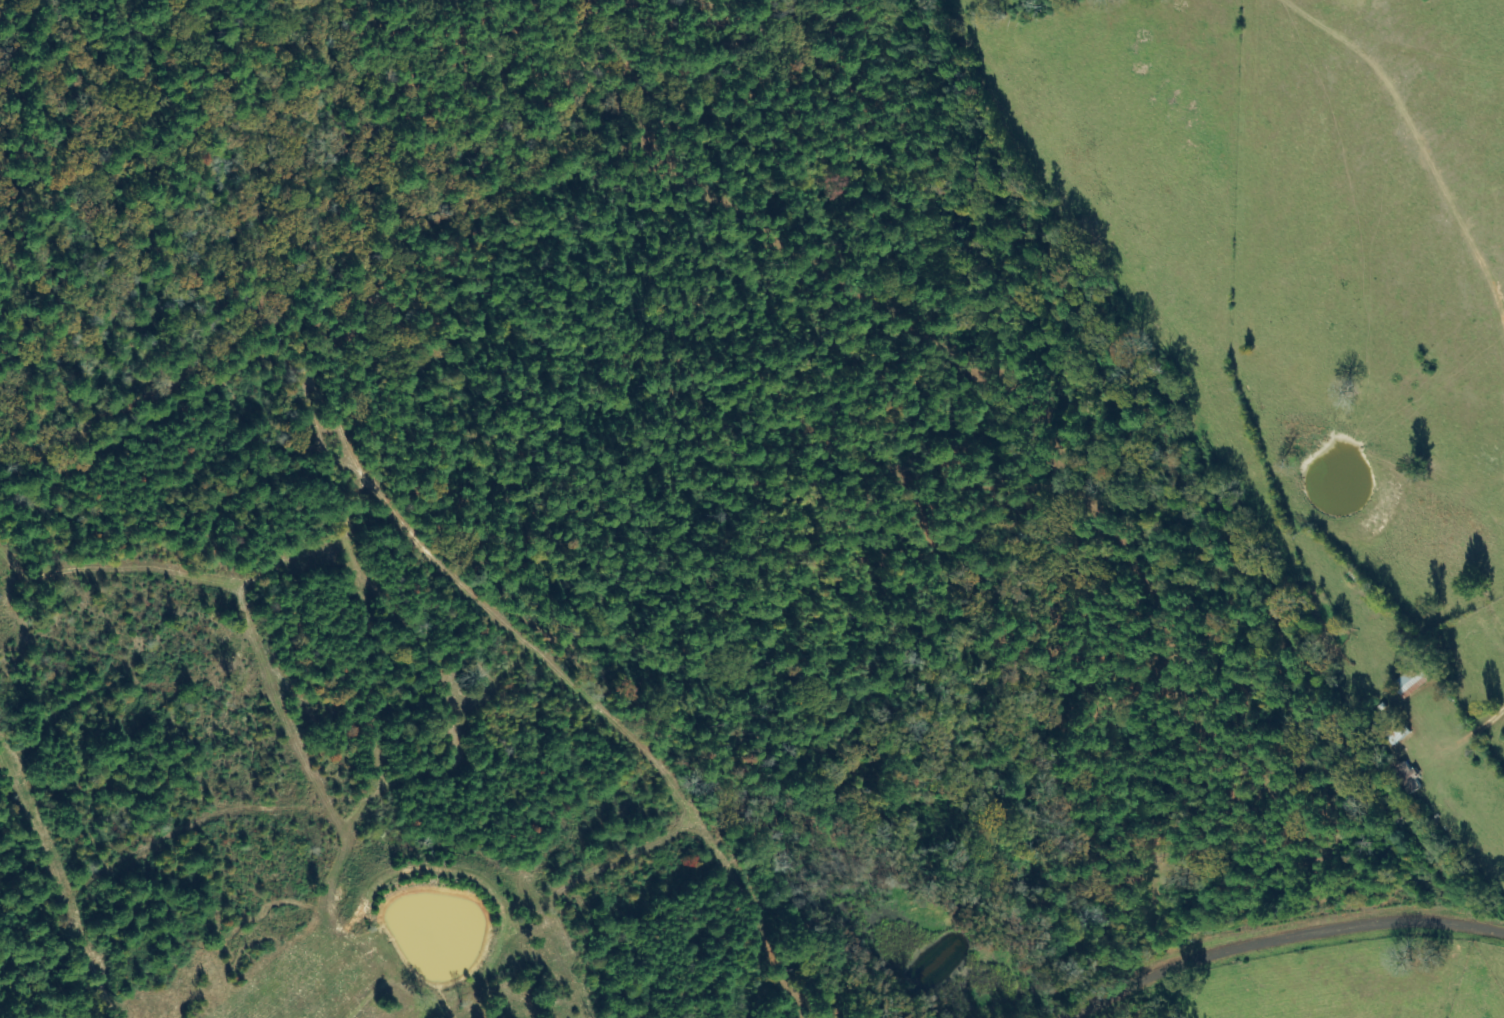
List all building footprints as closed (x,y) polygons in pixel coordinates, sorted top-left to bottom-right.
[(1435,679),(1423,663),(1395,685),(1407,700),(1435,679)]
